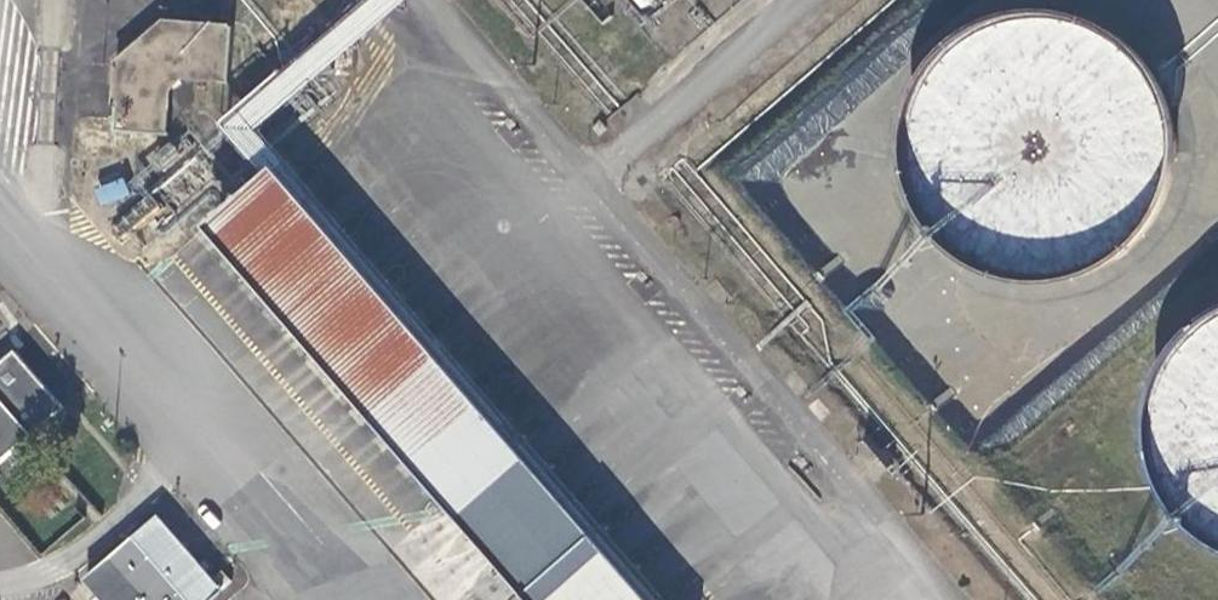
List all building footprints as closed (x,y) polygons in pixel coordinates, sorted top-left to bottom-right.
[(647,14),(661,0),(634,0),(647,14)] [(1164,91),(1147,63),(1124,41),(1097,24),(1067,14),(1036,11),(1005,16),(975,27),(949,45),(927,68),(912,95),(903,125),(900,157),(905,188),(918,217),(936,242),(961,264),(990,279),(1021,287),(1054,287),(1086,280),(1115,265),(1140,244),(1159,217),(1172,187),(1177,155),(1174,122),(1164,91)] [(228,83),(234,25),(166,20),(117,65),(112,134),(169,135),(172,91),(189,76),(228,83)] [(279,169),(211,227),(534,599),(652,599),(279,169)] [(100,207),(130,197),(123,178),(94,188),(100,207)] [(1205,322),(1180,344),(1162,372),(1151,404),(1148,437),(1153,469),(1165,500),(1185,527),(1210,548),(1217,552),(1217,315),(1205,322)] [(15,353),(0,367),(0,465),(64,409),(15,353)] [(803,392),(790,376),(781,384),(794,399),(803,392)] [(828,421),(815,406),(806,414),(818,428),(828,421)] [(160,516),(85,581),(101,599),(211,599),(224,589),(160,516)]
